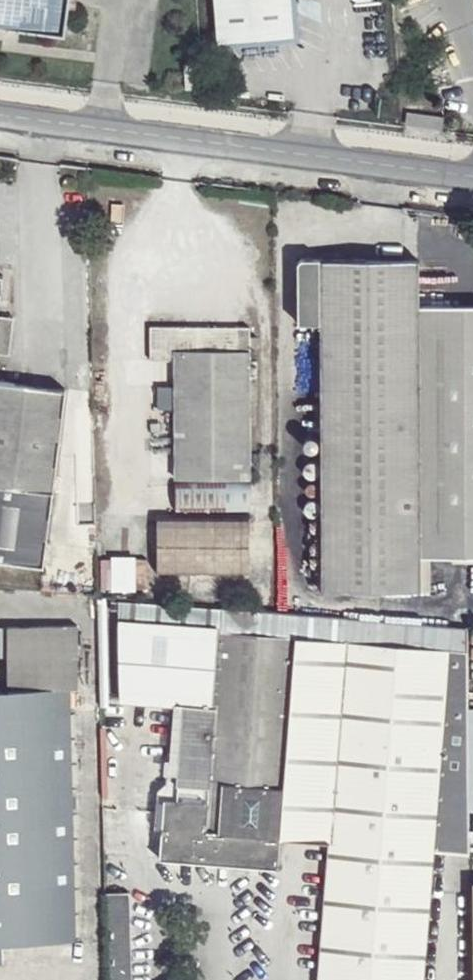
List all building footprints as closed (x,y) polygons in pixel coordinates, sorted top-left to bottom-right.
[(66,39),(70,0),(0,0),(0,32),(66,39)] [(218,40),(296,35),(292,0),(215,0),(218,40)] [(295,253),(294,316),(318,316),(317,589),(415,587),(421,547),(472,549),(472,297),(420,297),(418,252),(319,252),(295,253)] [(250,324),(147,322),(148,359),(172,360),(173,477),(249,477),(250,324)] [(48,562),(73,384),(0,376),(0,557),(48,562)] [(249,480),(173,482),(174,510),(250,509),(249,480)] [(247,515),(155,515),(155,574),(249,574),(247,515)] [(108,557),(99,556),(100,590),(146,588),(146,555),(135,556),(134,552),(109,552),(108,557)] [(118,599),(117,699),(174,704),(170,778),(176,784),(177,794),(161,797),(155,854),(280,865),(280,834),(324,841),(316,979),(425,979),(431,848),(468,849),(469,810),(472,810),(472,704),(467,704),(467,650),(465,625),(118,599)] [(6,952),(5,936),(73,932),(61,691),(76,691),(73,621),(6,625),(9,685),(0,685),(0,953),(6,952)] [(110,890),(112,979),(130,979),(126,890),(110,890)]
